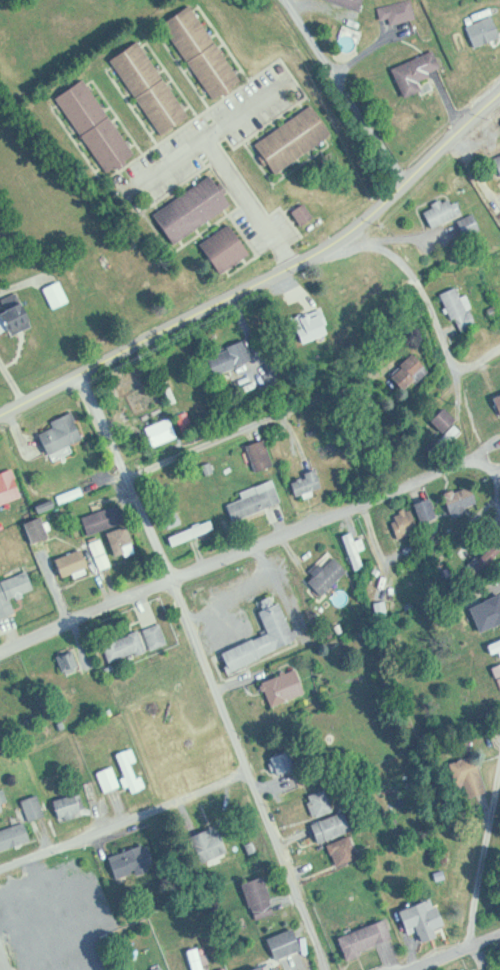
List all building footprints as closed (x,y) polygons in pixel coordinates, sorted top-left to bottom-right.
[(364,9),(367,0),(334,0),(364,9)] [(414,0),(403,0),(380,6),(385,24),(418,17),(414,0)] [(194,4),(165,23),(216,100),(245,81),(194,4)] [(499,39),(499,27),(494,15),(469,27),(480,49),(499,39)] [(164,136),(193,117),(143,40),(115,59),(164,136)] [(408,98),(442,85),(436,71),(444,68),(437,51),(395,67),(408,98)] [(109,174),(138,157),(90,79),(62,97),(109,174)] [(257,143),(278,175),(336,137),(315,105),(257,143)] [(158,211),(177,242),(235,206),(216,175),(158,211)] [(427,210),(435,228),(466,214),(458,196),(427,210)] [(317,218),(308,203),(296,211),(305,226),(317,218)] [(482,231),(479,215),(462,219),(466,235),(482,231)] [(223,273),(253,255),(235,224),(205,242),(223,273)] [(73,300),(63,279),(47,287),(57,308),(73,300)] [(481,324),(461,284),(443,293),(463,333),(481,324)] [(33,329),(33,304),(0,304),(0,329),(33,329)] [(211,358),(221,375),(257,354),(246,337),(211,358)] [(430,369),(415,352),(390,375),(405,391),(430,369)] [(43,432),(52,454),(86,439),(74,412),(54,421),(57,426),(43,432)] [(149,427),(157,446),(181,435),(173,416),(149,427)] [(249,444),(257,471),(276,466),(268,438),(249,444)] [(25,498),(16,469),(0,474),(0,505),(25,498)] [(325,490),(321,472),(295,477),(299,496),(325,490)] [(284,503),(276,483),(263,488),(264,491),(230,503),(236,521),(284,503)] [(452,492),(455,513),(479,509),(475,487),(452,492)] [(92,535),(129,521),(121,503),(85,517),(92,535)] [(29,522),(37,543),(53,536),(45,516),(29,522)] [(215,531),(210,521),(181,534),(186,545),(215,531)] [(140,552),(130,525),(111,532),(120,559),(140,552)] [(345,535),(356,569),(366,566),(361,551),(368,548),(365,538),(358,540),(355,532),(345,535)] [(101,569),(112,566),(104,538),(94,541),(101,569)] [(60,558),(67,576),(93,566),(86,548),(60,558)] [(324,595),(351,570),(337,556),(310,581),(324,595)] [(14,614),(8,600),(13,597),(15,601),(22,597),(20,594),(32,589),(27,568),(0,580),(0,618),(14,614)] [(477,632),(499,622),(499,596),(496,591),(463,604),(477,632)] [(299,643),(282,601),(262,609),(271,633),(223,652),(231,670),(299,643)] [(145,628),(153,649),(169,643),(162,622),(145,628)] [(112,662),(148,649),(142,630),(105,643),(112,662)] [(490,644),(494,654),(499,652),(499,640),(490,644)] [(58,655),(67,673),(83,665),(73,647),(58,655)] [(256,682),(268,707),(304,693),(293,669),(256,682)] [(135,792),(149,786),(144,775),(141,776),(135,763),(141,760),(135,747),(118,754),(135,792)] [(282,778),(301,771),(293,749),(274,756),(282,778)] [(466,799),(489,792),(477,755),(455,762),(466,799)] [(123,786),(115,766),(100,772),(108,792),(123,786)] [(336,810),(327,788),(308,796),(317,817),(336,810)] [(6,789),(0,790),(0,813),(11,811),(6,789)] [(90,811),(81,791),(56,802),(65,822),(90,811)] [(48,814),(41,793),(24,800),(31,820),(48,814)] [(321,842),(355,831),(349,811),(315,822),(321,842)] [(34,840),(27,821),(0,830),(0,851),(34,840)] [(230,852),(220,825),(193,835),(203,862),(230,852)] [(362,856),(352,835),(331,845),(341,866),(362,856)] [(111,856),(119,881),(158,869),(150,844),(111,856)] [(45,875),(49,887),(59,884),(55,871),(45,875)] [(258,919),(278,912),(266,876),(245,883),(258,919)] [(447,925),(437,898),(403,910),(412,934),(421,931),(425,942),(442,936),(439,928),(447,925)] [(332,937),(345,960),(358,957),(356,951),(391,938),(384,919),(332,937)] [(269,939),(279,960),(306,948),(296,927),(269,939)] [(196,969),(208,969),(202,947),(191,950),(196,969)] [(279,962),(254,969),(282,969),(279,962)]
